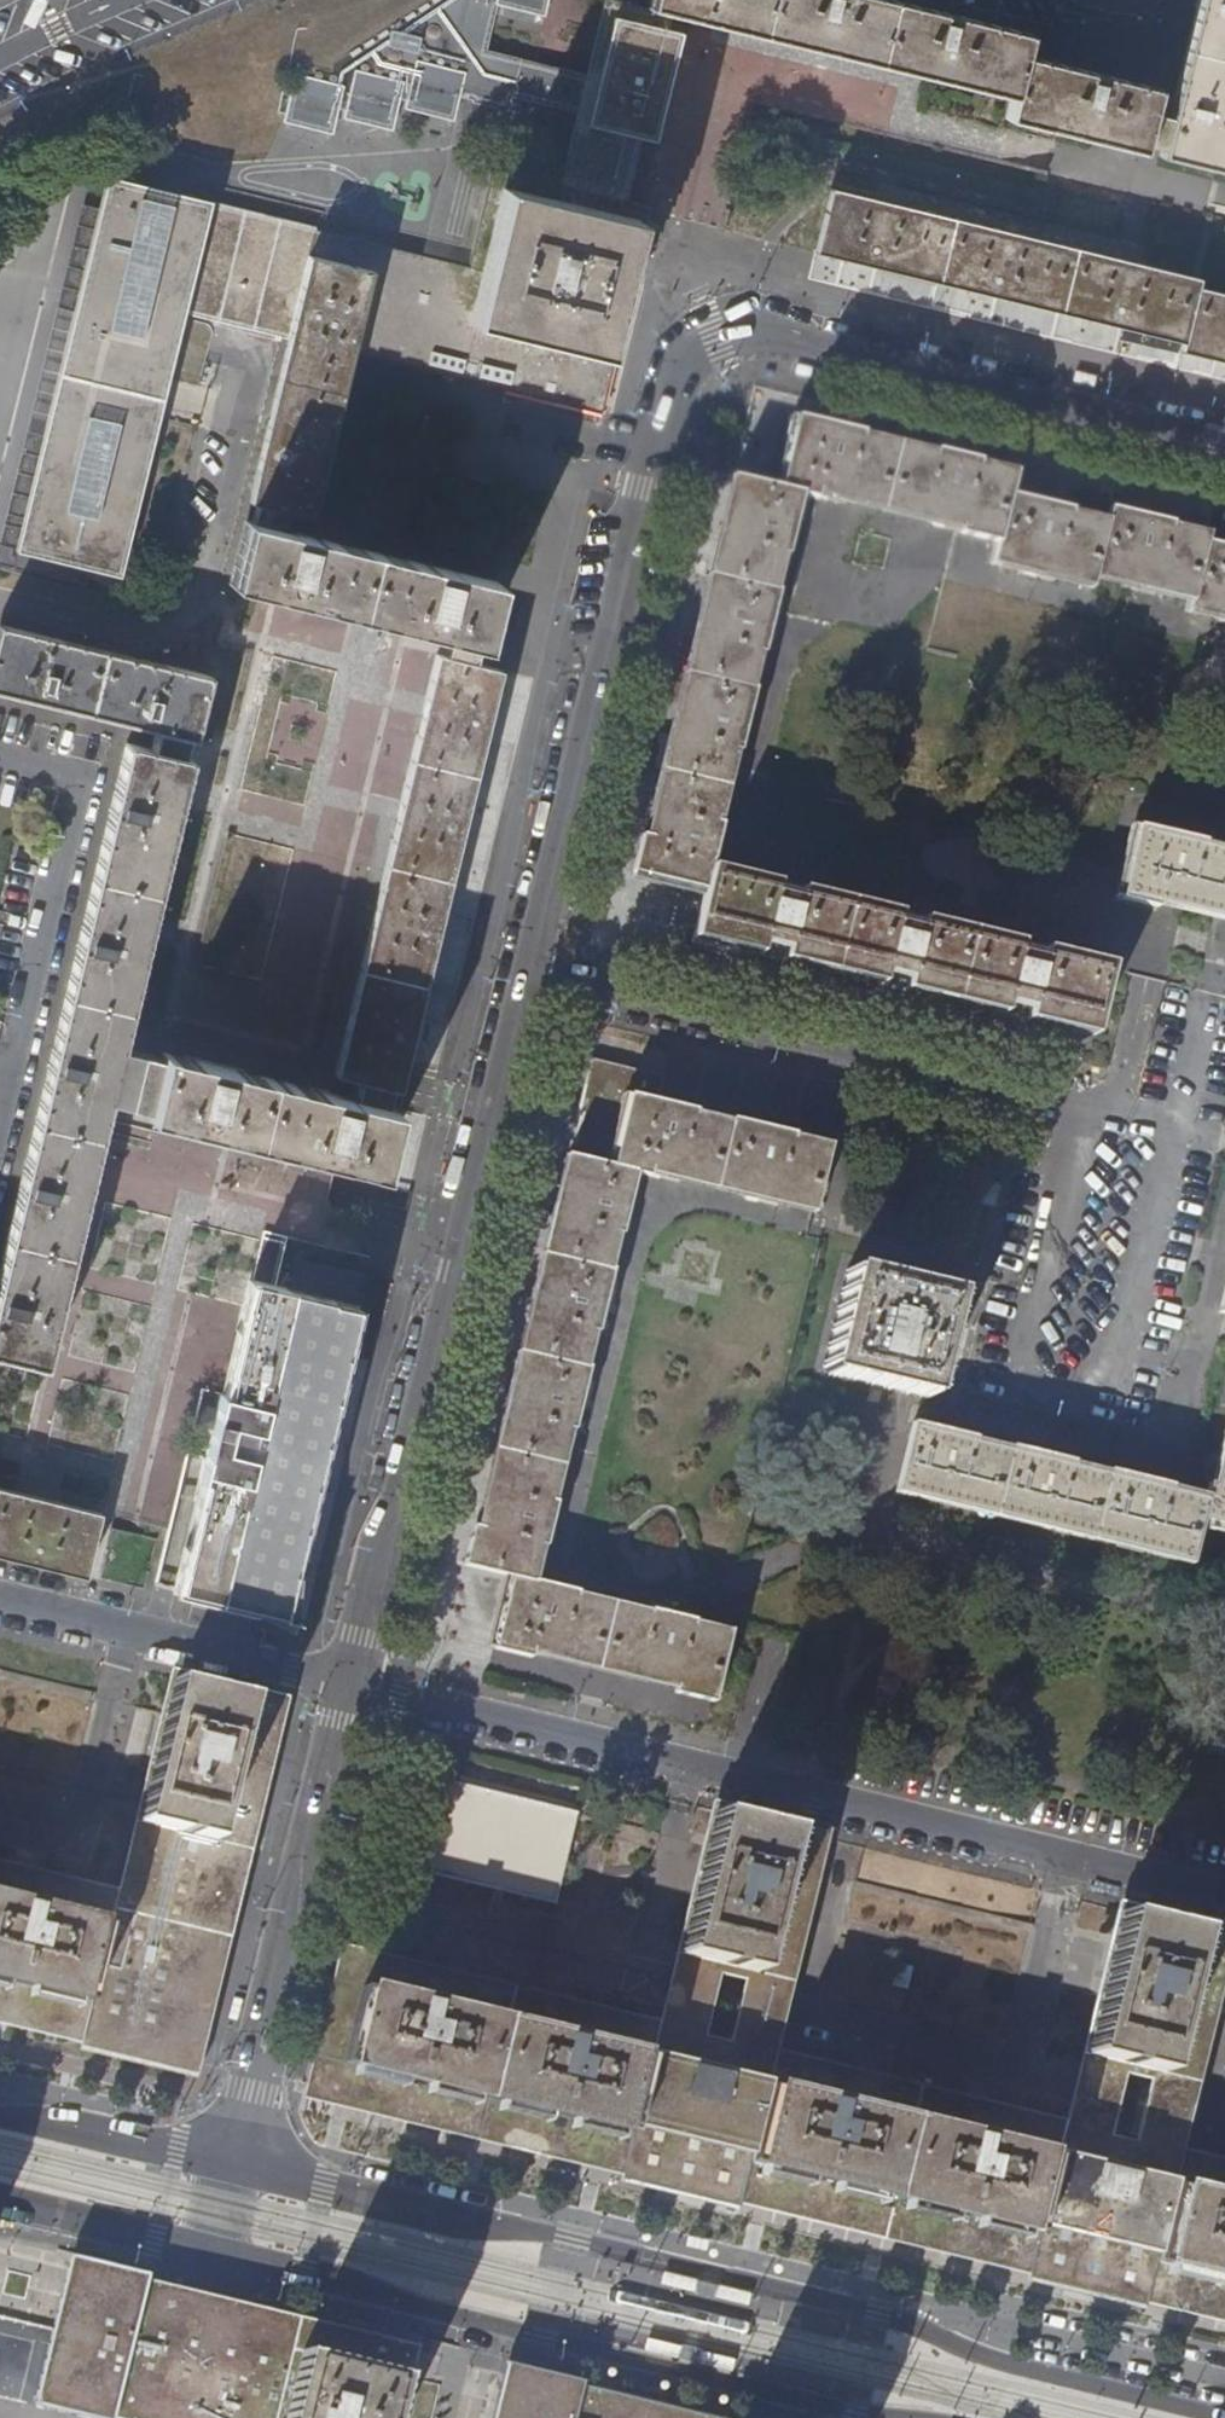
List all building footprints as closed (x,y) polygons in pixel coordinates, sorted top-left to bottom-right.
[(671,11),(656,7),(649,5),(628,0),(609,0),(591,70),(487,43),(498,0),(425,0),(342,60),(339,70),(302,61),(288,120),(334,131),(340,104),(348,105),(346,114),(394,125),(402,93),(410,94),(408,103),(457,115),(464,86),(476,89),(475,97),(514,106),(517,95),(582,110),(565,181),(627,196),(671,11)] [(546,10),(548,0),(504,0),(546,10)] [(900,0),(658,0),(656,7),(671,11),(1011,96),(1022,52),(1028,32),(900,0)] [(1171,116),(1152,111),(1158,86),(1022,52),(1011,96),(1006,117),(1142,151),(1144,145),(1161,149),(1224,165),(1224,0),(1200,0),(1171,116)] [(1161,149),(1161,155),(1224,171),(1224,165),(1161,149)] [(594,410),(645,207),(492,170),(471,258),(468,262),(316,225),(289,337),(283,361),(249,498),(256,500),(235,582),(481,644),(498,578),(285,525),(289,508),(312,514),(346,377),(353,351),(594,410)] [(237,322),(264,213),(110,174),(20,543),(120,567),(183,308),(237,322)] [(1196,288),(1198,279),(831,188),(816,250),(1183,342),(1182,349),(1224,360),(1224,295),(1196,288)] [(289,337),(316,225),(264,213),(237,322),(289,337)] [(1205,545),(1168,537),(1170,529),(1170,527),(1107,511),(1104,522),(1102,529),(1068,521),(1070,512),(1009,497),(1013,479),(974,470),(976,462),(976,460),(934,449),(933,452),(932,459),(860,441),(861,434),(862,432),(798,416),(781,487),(803,493),(817,496),(818,492),(820,486),(916,509),(964,521),(962,527),(961,533),(997,542),(994,556),(1054,570),(1095,580),(1096,577),(1097,571),(1165,587),(1193,594),(1191,601),(1191,603),(1224,612),(1224,550),(1205,545)] [(933,452),(861,434),(860,441),(932,459),(933,452)] [(1015,471),(976,462),(974,470),(1013,479),(1015,471)] [(654,838),(676,746),(694,673),(714,590),(737,499),(742,477),(736,476),(707,593),(689,667),(664,770),(647,836),(654,838)] [(763,653),(779,591),(767,588),(776,552),(788,555),(803,493),(781,487),(742,477),(737,499),(714,590),(694,673),(676,746),(654,838),(647,836),(644,835),(635,870),(684,882),(707,888),(712,868),(722,826),(709,823),(729,748),(740,750),(755,689),(744,686),(753,651),(763,653)] [(964,521),(916,509),(820,486),(818,492),(962,527),(964,521)] [(1102,529),(1104,522),(1070,512),(1068,521),(1102,529)] [(1206,537),(1170,529),(1168,537),(1205,545),(1206,537)] [(1095,580),(1054,570),(994,556),(993,563),(1092,587),(1095,580)] [(1165,587),(1097,571),(1096,577),(1191,601),(1193,594),(1165,587)] [(1191,603),(1189,610),(1224,619),(1224,612),(1191,603)] [(278,606),(273,632),(315,641),(320,615),(278,606)] [(106,1095),(128,1100),(123,1123),(313,1170),(316,1156),(377,1172),(394,1107),(387,1105),(357,1097),(356,1097),(160,1049),(159,1055),(120,1045),(193,753),(182,751),(186,734),(190,734),(206,668),(0,616),(0,689),(156,728),(152,744),(131,739),(0,1259),(0,1348),(42,1358),(106,1095)] [(398,1086),(472,790),(476,791),(506,664),(441,647),(335,1071),(361,1078),(356,1097),(357,1097),(387,1105),(392,1085),(398,1086)] [(1120,899),(1138,828),(1132,827),(1120,876),(1115,897),(1120,899)] [(1203,854),(1205,847),(1205,845),(1138,828),(1120,899),(1156,908),(1157,902),(1159,894),(1224,911),(1224,859),(1203,854)] [(1205,847),(1203,854),(1224,859),(1224,852),(1205,847)] [(898,913),(801,889),(800,895),(777,890),(777,884),(729,872),(712,868),(707,888),(705,895),(696,932),(756,946),(784,953),(785,954),(881,977),(907,983),(1005,1007),(1028,1013),(1095,1029),(1111,965),(1075,956),(1043,949),(1041,956),(1018,950),(1020,943),(923,919),(921,925),(897,919),(898,913)] [(705,895),(707,888),(684,882),(635,870),(633,877),(705,895)] [(1159,894),(1157,902),(1224,918),(1224,911),(1159,894)] [(753,954),(756,946),(696,932),(695,939),(753,954)] [(881,977),(785,954),(783,962),(880,984),(881,977)] [(1005,1007),(907,983),(905,990),(1003,1014),(1005,1007)] [(1095,1029),(1028,1013),(1026,1019),(1093,1036),(1095,1029)] [(545,1550),(556,1508),(553,1507),(547,1505),(566,1434),(571,1435),(573,1435),(589,1371),(587,1370),(579,1368),(590,1334),(596,1336),(613,1274),(611,1273),(604,1271),(613,1235),(620,1237),(622,1237),(636,1177),(647,1179),(648,1174),(650,1167),(676,1174),(816,1208),(830,1151),(791,1142),(793,1135),(732,1120),(730,1128),(710,1123),(713,1114),(660,1101),(666,1077),(593,1059),(570,1153),(575,1154),(555,1236),(531,1333),(509,1425),(485,1527),(477,1525),(472,1524),(462,1564),(503,1574),(510,1576),(492,1648),(530,1658),(532,1653),(533,1646),(678,1681),(676,1689),(675,1693),(713,1702),(726,1647),(728,1641),(689,1632),(691,1625),(691,1623),(648,1613),(648,1615),(646,1622),(573,1605),(575,1596),(533,1586),(527,1585),(536,1548),(543,1549),(545,1550)] [(730,1128),(732,1120),(713,1114),(710,1123),(730,1128)] [(831,1146),(793,1135),(791,1142),(830,1151),(831,1146)] [(485,1527),(509,1425),(531,1333),(555,1236),(575,1154),(570,1153),(553,1218),(536,1286),(520,1353),(497,1443),(477,1525),(485,1527)] [(816,1208),(676,1174),(650,1167),(648,1174),(706,1188),(815,1215),(816,1208)] [(283,1614),(360,1303),(276,1282),(288,1234),(264,1228),(224,1391),(220,1390),(199,1476),(202,1478),(175,1587),(283,1614)] [(611,1273),(620,1237),(613,1235),(604,1271),(611,1273)] [(931,1396),(956,1292),(851,1267),(825,1371),(931,1396)] [(587,1370),(596,1336),(590,1334),(579,1368),(587,1370)] [(898,1482),(913,1421),(906,1420),(891,1486),(897,1488),(898,1482)] [(1220,1486),(1215,1485),(1210,1484),(1207,1494),(1206,1501),(1171,1493),(1172,1487),(1174,1482),(1112,1467),(1111,1472),(1109,1478),(1074,1469),(1075,1464),(1076,1461),(1013,1445),(1012,1449),(1011,1456),(974,1447),(976,1440),(976,1436),(913,1421),(898,1482),(1195,1552),(1203,1517),(1204,1511),(1224,1516),(1224,1467),(1220,1486)] [(553,1507),(571,1435),(566,1434),(547,1505),(553,1507)] [(1012,1449),(976,1440),(974,1447),(1011,1456),(1012,1449)] [(1224,1467),(1224,1440),(1215,1485),(1220,1486),(1224,1467)] [(1111,1472),(1075,1464),(1074,1469),(1109,1478),(1111,1472)] [(0,1469),(0,1553),(83,1574),(103,1495),(0,1469)] [(1195,1552),(898,1482),(897,1488),(1193,1557),(1195,1552)] [(1206,1501),(1207,1494),(1172,1487),(1171,1493),(1206,1501)] [(1204,1511),(1203,1517),(1224,1523),(1224,1516),(1204,1511)] [(533,1586),(543,1549),(536,1548),(527,1585),(533,1586)] [(492,1648),(510,1576),(503,1574),(486,1647),(492,1648)] [(646,1622),(648,1615),(575,1596),(573,1605),(646,1622)] [(729,1635),(691,1625),(689,1632),(728,1641),(729,1635)] [(750,1654),(755,1634),(731,1627),(729,1635),(728,1641),(726,1647),(750,1654)] [(678,1681),(533,1646),(532,1653),(676,1689),(678,1681)] [(229,1792),(251,1704),(191,1689),(182,1726),(178,1725),(174,1742),(178,1743),(162,1805),(205,1817),(208,1814),(223,1818),(229,1792)] [(429,1873),(561,1903),(582,1812),(451,1782),(429,1873)] [(178,2012),(193,1948),(209,1891),(168,1881),(179,1832),(145,1821),(143,1826),(131,1872),(121,1913),(117,1912),(102,1975),(94,2008),(128,2018),(125,2026),(171,2037),(178,2012)] [(765,1931),(778,1871),(711,1856),(709,1869),(712,1870),(698,1934),(742,1945),(746,1927),(765,1931)] [(117,1912),(41,1893),(0,1882),(0,1985),(36,1994),(34,2003),(91,2017),(94,2008),(102,1975),(117,1912)] [(1175,2025),(1189,1965),(1122,1949),(1119,1962),(1123,1962),(1108,2029),(1152,2040),(1157,2020),(1175,2025)] [(630,2145),(655,2039),(364,1969),(337,2077),(399,2092),(402,2083),(442,2093),(441,2100),(528,2122),(531,2113),(572,2123),(572,2132),(630,2145)] [(712,2138),(727,2074),(689,2064),(674,2129),(712,2138)] [(1060,2136),(772,2067),(746,2175),(759,2178),(804,2189),(806,2180),(850,2191),(850,2199),(864,2203),(935,2220),(937,2210),(986,2222),(984,2230),(1034,2242),(1060,2136)] [(1120,2232),(1135,2167),(1095,2158),(1082,2223),(1120,2232)] [(1181,2162),(1154,2273),(1210,2287),(1212,2279),(1224,2282),(1224,2173),(1181,2162)] [(77,2270),(49,2397),(98,2408),(138,2417),(400,2417),(413,2356),(196,2300),(77,2270)] [(32,2402),(0,2395),(0,2417),(95,2417),(32,2402)] [(523,2403),(519,2417),(585,2417),(523,2403)]
